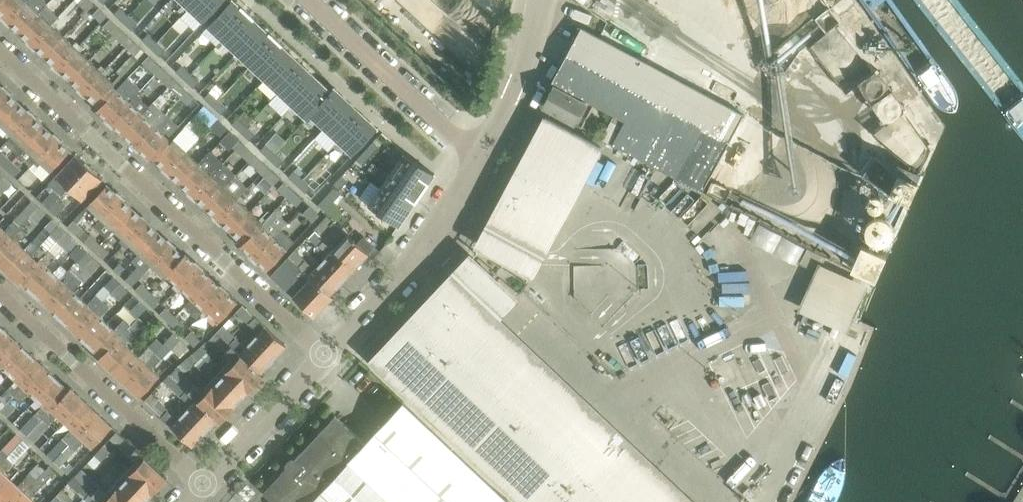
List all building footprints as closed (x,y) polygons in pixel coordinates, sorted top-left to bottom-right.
[(27,0),(3,0),(0,4),(0,15),(3,18),(2,19),(6,23),(27,0)] [(46,5),(48,3),(44,0),(27,0),(6,23),(9,27),(11,25),(20,33),(46,5)] [(90,0),(80,0),(78,3),(88,12),(94,4),(90,0)] [(203,22),(224,0),(196,0),(189,8),(203,22)] [(248,13),(241,6),(241,7),(234,0),(232,0),(208,26),(223,40),(248,13)] [(27,43),(31,47),(55,21),(59,17),(46,5),(20,33),(28,41),(27,43)] [(129,16),(120,8),(114,14),(123,22),(129,16)] [(108,17),(99,9),(93,15),(101,23),(108,17)] [(223,40),(237,53),(261,26),(254,19),(255,19),(248,13),(223,40)] [(123,22),(132,30),(138,24),(129,16),(123,22)] [(119,28),(110,19),(103,26),(113,35),(119,28)] [(45,57),(65,37),(55,28),(59,25),(55,21),(31,47),(35,50),(36,49),(45,57)] [(251,66),(276,39),(276,38),(269,32),(269,33),(261,26),(237,53),(251,66)] [(129,36),(119,28),(113,35),(122,44),(129,36)] [(742,114),(584,29),(554,83),(594,105),(614,116),(626,122),(613,146),(699,191),(742,114)] [(151,48),(157,42),(148,34),(142,40),(151,48)] [(57,70),(80,45),(77,42),(74,45),(65,37),(45,57),(54,65),(53,67),(57,70)] [(276,39),(251,66),(265,79),(290,52),(282,45),(283,45),(276,38),(276,39)] [(151,48),(160,56),(166,50),(157,42),(151,48)] [(145,52),(136,43),(129,50),(138,59),(145,52)] [(71,81),(90,60),(80,52),(84,48),(80,45),(57,70),(60,74),(62,73),(71,81)] [(265,79),(279,92),(304,66),(290,52),(265,79)] [(158,65),(148,56),(142,62),(151,72),(158,65)] [(82,94),(105,69),(102,65),(99,69),(90,60),(71,81),(79,89),(78,91),(82,94)] [(191,74),(182,66),(176,71),(185,80),(191,74)] [(279,92),(292,105),(318,79),(304,66),(279,92)] [(96,105),(115,84),(106,76),(109,72),(105,69),(82,94),(86,98),(87,96),(96,105)] [(174,79),(165,72),(159,78),(167,86),(174,79)] [(185,80),(194,88),(199,82),(191,74),(185,80)] [(105,120),(109,124),(136,94),(141,89),(128,77),(97,110),(107,119),(105,120)] [(187,91),(174,79),(167,86),(180,98),(187,91)] [(292,105),(306,118),(335,88),(334,87),(331,91),(318,79),(292,105)] [(594,105),(554,83),(542,106),(582,127),(594,105)] [(306,118),(307,119),(311,115),(324,128),(349,101),(335,88),(306,118)] [(19,104),(11,96),(12,94),(8,91),(0,98),(0,123),(19,104)] [(200,103),(187,91),(180,98),(193,110),(200,103)] [(219,100),(210,92),(204,98),(213,106),(219,100)] [(114,126),(123,134),(149,106),(136,94),(109,124),(113,128),(114,126)] [(213,106),(222,114),(228,108),(219,100),(213,106)] [(134,148),(166,113),(154,101),(149,106),(123,134),(132,142),(130,144),(134,148)] [(324,128),(338,141),(363,114),(349,101),(324,128)] [(33,114),(29,110),(28,112),(19,104),(0,123),(0,124),(8,132),(5,136),(9,139),(33,114)] [(217,120),(203,107),(196,115),(210,127),(217,120)] [(149,158),(179,125),(166,113),(134,148),(139,152),(140,150),(149,158)] [(5,143),(18,154),(44,127),(36,119),(37,118),(33,114),(9,139),(5,143)] [(338,141),(353,155),(377,128),(363,114),(338,141)] [(626,122),(614,116),(601,139),(613,146),(626,122)] [(247,126),(238,118),(232,124),(241,132),(247,126)] [(227,128),(217,120),(210,127),(219,136),(227,128)] [(578,178),(596,144),(550,120),(532,154),(578,178)] [(241,132),(250,140),(256,134),(247,126),(241,132)] [(18,154),(31,167),(58,138),(54,134),(53,135),(44,127),(18,154)] [(230,148),(238,139),(229,131),(221,140),(230,148)] [(43,180),(70,152),(61,143),(62,141),(58,138),(31,167),(30,167),(43,180)] [(162,170),(166,173),(187,151),(174,140),(155,160),(164,168),(162,170)] [(371,156),(379,147),(373,142),(365,150),(371,156)] [(255,155),(242,143),(236,150),(248,162),(255,155)] [(275,152),(266,144),(260,150),(269,158),(275,152)] [(171,175),(180,183),(200,163),(191,154),(193,151),(190,148),(187,151),(166,173),(170,177),(171,175)] [(0,150),(0,163),(5,167),(11,161),(0,150)] [(371,156),(365,150),(357,159),(363,165),(371,156)] [(192,197),(224,163),(211,151),(200,163),(180,183),(189,192),(188,193),(192,197)] [(269,158),(278,167),(284,161),(275,152),(269,158)] [(422,192),(435,174),(405,153),(392,171),(422,192)] [(267,167),(255,155),(248,162),(261,173),(267,167)] [(42,203),(49,209),(58,200),(65,192),(90,167),(86,163),(84,165),(75,156),(49,184),(54,189),(42,203)] [(21,170),(11,161),(5,167),(14,176),(21,170)] [(545,240),(574,186),(528,162),(499,216),(545,240)] [(206,208),(235,176),(236,175),(224,163),(192,197),(196,201),(197,199),(206,208)] [(81,201),(101,181),(92,173),(94,171),(90,167),(65,192),(69,195),(72,192),(81,201)] [(280,179),(267,167),(261,173),(274,186),(280,179)] [(303,179),(294,171),(288,177),(297,185),(303,179)] [(392,171),(381,187),(411,208),(422,192),(392,171)] [(339,190),(348,181),(342,175),(334,184),(339,190)] [(217,221),(241,195),(248,188),(235,176),(206,208),(215,216),(213,217),(217,221)] [(4,192),(13,184),(5,177),(0,183),(0,196),(4,192)] [(303,179),(297,185),(306,193),(312,187),(303,179)] [(278,189),(287,198),(293,191),(284,182),(278,189)] [(97,222),(121,197),(117,193),(116,195),(106,186),(87,206),(96,215),(93,218),(97,222)] [(381,187),(369,205),(399,226),(411,208),(381,187)] [(303,200),(293,191),(287,198),(297,207),(303,200)] [(231,231),(250,210),(241,202),(244,199),(241,195),(217,221),(221,225),(223,223),(231,231)] [(94,225),(106,237),(113,231),(132,210),(124,202),(125,201),(121,197),(97,222),(94,225)] [(56,216),(65,206),(58,200),(49,209),(56,216)] [(31,218),(40,208),(32,201),(23,211),(24,212),(31,218)] [(320,215),(310,206),(303,214),(312,223),(320,215)] [(38,224),(47,214),(40,208),(31,218),(38,224)] [(122,246),(146,220),(142,217),(141,218),(132,210),(113,231),(122,239),(119,242),(122,246)] [(243,245),(267,220),(263,216),(260,219),(250,210),(231,231),(240,239),(239,241),(243,245)] [(21,228),(31,218),(24,212),(14,222),(21,228)] [(253,259),(277,233),(280,230),(287,223),(274,212),(267,220),(243,245),(242,246),(251,254),(250,255),(253,259)] [(84,229),(79,224),(86,217),(81,213),(68,227),(77,236),(84,229)] [(357,244),(327,215),(314,230),(315,231),(324,239),(355,268),(369,254),(373,258),(380,250),(365,236),(357,244)] [(138,254),(158,234),(149,226),(150,224),(146,220),(122,246),(126,249),(129,246),(138,254)] [(19,230),(13,224),(5,232),(0,227),(0,250),(19,230)] [(57,243),(66,232),(59,225),(49,236),(57,243)] [(24,250),(18,244),(26,236),(19,230),(0,250),(0,267),(4,271),(24,250)] [(268,270),(287,249),(293,243),(284,234),(284,233),(280,230),(277,233),(253,259),(257,263),(259,261),(268,270)] [(355,268),(324,239),(315,231),(310,237),(328,255),(322,262),(343,282),(355,268)] [(64,249),(73,239),(66,232),(57,243),(64,249)] [(131,286),(147,270),(171,245),(168,241),(166,242),(158,234),(138,254),(131,262),(137,269),(125,281),(131,286)] [(100,244),(91,235),(84,242),(94,251),(100,244)] [(109,252),(100,244),(94,251),(103,259),(109,252)] [(163,278),(166,276),(183,258),(174,250),(175,248),(171,245),(147,270),(151,273),(154,269),(163,278)] [(20,282),(47,253),(41,247),(32,257),(24,250),(4,271),(18,284),(20,282)] [(343,282),(322,262),(315,269),(295,250),(289,257),(302,269),(330,295),(343,282)] [(49,251),(47,253),(20,282),(34,296),(54,274),(47,267),(56,258),(49,251)] [(47,308),(67,287),(76,277),(85,268),(94,258),(88,252),(70,271),(61,281),(54,274),(34,296),(47,308)] [(175,291),(199,266),(195,262),(194,263),(185,255),(183,258),(166,276),(175,284),(171,288),(175,291)] [(330,295),(302,269),(289,257),(271,275),(315,316),(333,297),(330,295)] [(80,299),(74,293),(101,265),(94,258),(85,268),(76,277),(67,287),(47,308),(60,320),(80,299)] [(125,267),(118,260),(111,267),(118,275),(125,267)] [(191,299),(211,279),(202,271),(203,270),(199,266),(175,291),(179,294),(182,291),(191,299)] [(843,322),(858,289),(823,273),(808,306),(843,322)] [(185,306),(198,318),(200,315),(225,290),(220,286),(219,287),(211,279),(191,299),(185,306)] [(151,292),(142,283),(135,290),(144,299),(151,292)] [(449,286),(373,366),(518,501),(679,501),(449,286)] [(217,324),(237,303),(228,295),(229,294),(225,290),(200,315),(204,319),(207,315),(217,324)] [(160,300),(151,292),(144,299),(154,308),(160,300)] [(60,320),(74,333),(103,302),(96,295),(87,305),(80,299),(60,320)] [(74,333),(87,346),(107,324),(100,318),(110,308),(103,302),(74,333)] [(286,347),(255,318),(242,306),(236,312),(259,333),(253,340),(274,360),(286,347)] [(175,316),(166,307),(159,314),(168,323),(175,316)] [(100,358),(128,329),(139,317),(133,311),(114,331),(107,324),(87,346),(100,358)] [(185,325),(175,316),(168,323),(178,332),(185,325)] [(125,345),(134,335),(146,323),(139,317),(128,329),(100,358),(99,360),(112,372),(132,351),(125,345)] [(274,360),(253,340),(245,348),(232,335),(233,334),(224,325),(216,333),(231,346),(260,374),(274,360)] [(0,331),(0,358),(17,340),(3,327),(0,331)] [(201,340),(191,331),(184,338),(194,347),(201,340)] [(172,349),(180,339),(173,333),(165,343),(172,349)] [(260,374),(231,346),(216,333),(210,339),(234,362),(219,378),(241,399),(262,376),(260,374)] [(126,385),(145,364),(154,354),(163,344),(157,338),(139,358),(132,351),(112,372),(126,385)] [(0,358),(0,371),(4,367),(11,374),(30,353),(17,340),(0,358)] [(198,362),(208,353),(202,345),(191,354),(198,362)] [(15,396),(44,365),(30,353),(11,374),(18,380),(9,390),(7,389),(0,396),(0,411),(15,396)] [(140,398),(160,377),(152,370),(161,360),(154,354),(145,364),(126,385),(140,398)] [(15,396),(21,402),(30,392),(37,399),(57,378),(44,365),(15,396)] [(218,420),(188,392),(169,374),(163,381),(190,407),(184,414),(205,433),(218,420)] [(28,436),(70,390),(57,378),(37,399),(44,405),(21,430),(28,436)] [(188,392),(218,420),(220,422),(241,399),(219,378),(204,394),(195,385),(188,392)] [(34,443),(60,415),(66,421),(86,401),(72,388),(70,390),(28,436),(27,437),(34,443)] [(205,433),(184,414),(177,420),(168,411),(150,395),(144,402),(192,447),(205,433)] [(54,462),(99,414),(86,401),(66,421),(73,428),(47,455),(54,462)] [(364,443),(347,461),(391,501),(509,501),(403,402),(364,443)] [(94,448),(113,427),(99,414),(54,462),(68,475),(74,467),(70,463),(67,466),(64,464),(86,441),(94,448)] [(347,461),(364,443),(335,415),(296,457),(291,457),(286,462),(286,467),(263,492),(274,501),(391,501),(347,461)] [(168,478),(137,449),(118,432),(110,439),(130,457),(130,456),(140,465),(132,473),(153,493),(168,478)] [(9,457),(24,441),(17,434),(0,453),(0,465),(9,457)] [(15,463),(30,447),(24,441),(9,457),(0,465),(0,492),(12,478),(6,472),(15,463)] [(102,462),(110,453),(103,445),(95,455),(102,462)] [(46,470),(38,463),(27,474),(29,476),(20,486),(12,478),(0,492),(0,501),(17,501),(46,470)] [(33,497),(40,488),(56,472),(50,466),(46,470),(17,501),(38,501),(33,497)] [(106,493),(82,469),(75,476),(94,494),(103,501),(133,501),(118,488),(110,496),(106,493)] [(132,473),(118,488),(133,501),(145,501),(153,493),(132,473)] [(94,494),(75,476),(68,483),(85,500),(86,499),(90,501),(103,501),(94,494)] [(803,501),(842,501),(847,492),(818,476),(803,501)]
